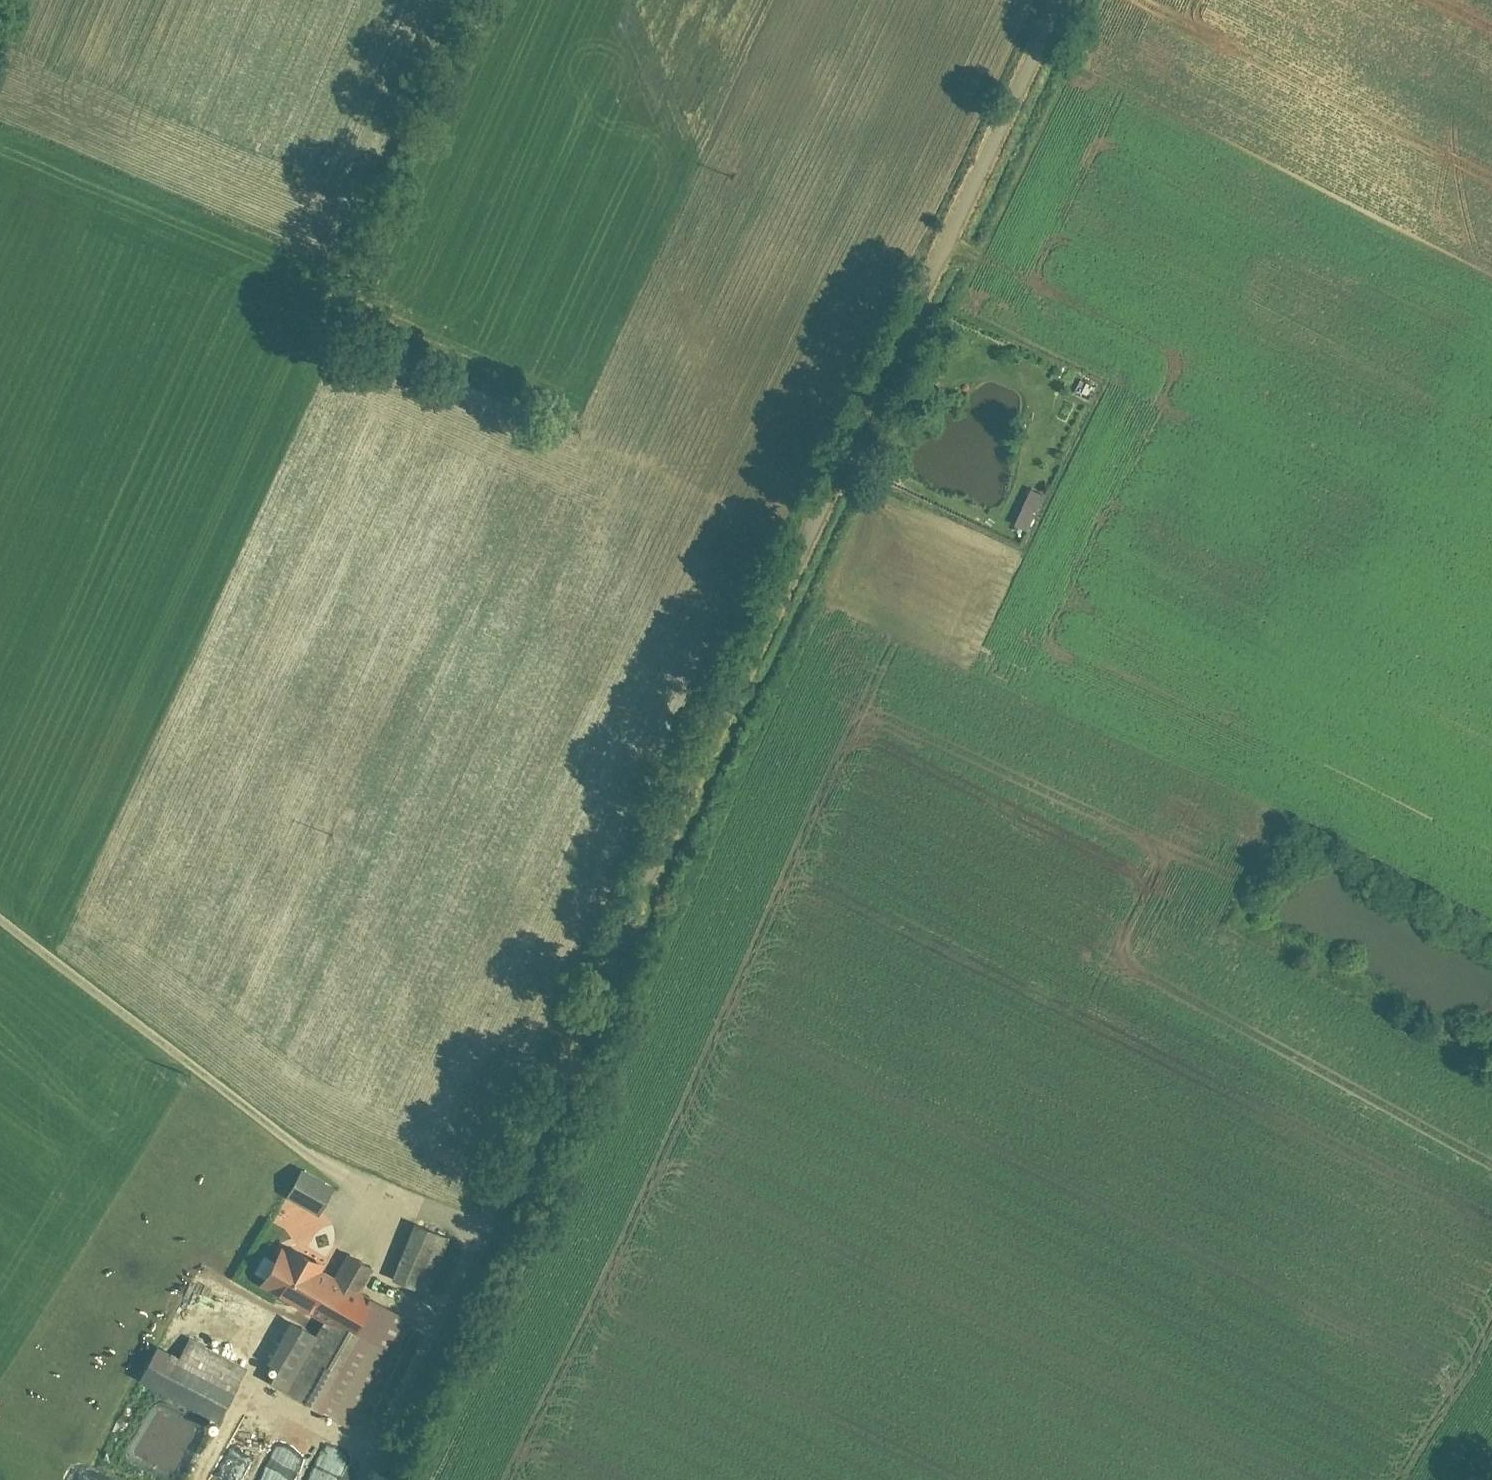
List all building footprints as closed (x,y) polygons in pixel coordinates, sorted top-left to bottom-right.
[(1020,526),(1035,530),(1046,491),(1031,487),(1020,526)] [(337,1184),(304,1166),(288,1195),(321,1213),(337,1184)] [(452,1234),(417,1220),(394,1276),(429,1291),(452,1234)] [(330,1262),(289,1239),(265,1281),(328,1316),(351,1330),(372,1293),(364,1288),(378,1265),(350,1249),(336,1273),(326,1268),(330,1262)] [(414,1316),(372,1293),(351,1330),(328,1316),(319,1332),(294,1318),(271,1360),(280,1365),(272,1379),(352,1424),(414,1316)] [(250,1366),(192,1335),(182,1354),(160,1343),(142,1377),(222,1419),(250,1366)] [(232,1465),(228,1466),(229,1474),(224,1475),(226,1479),(240,1479),(238,1469),(247,1467),(245,1457),(256,1455),(252,1436),(239,1439),(241,1447),(228,1450),(232,1465)] [(261,1479),(294,1479),(306,1455),(279,1443),(261,1479)]
